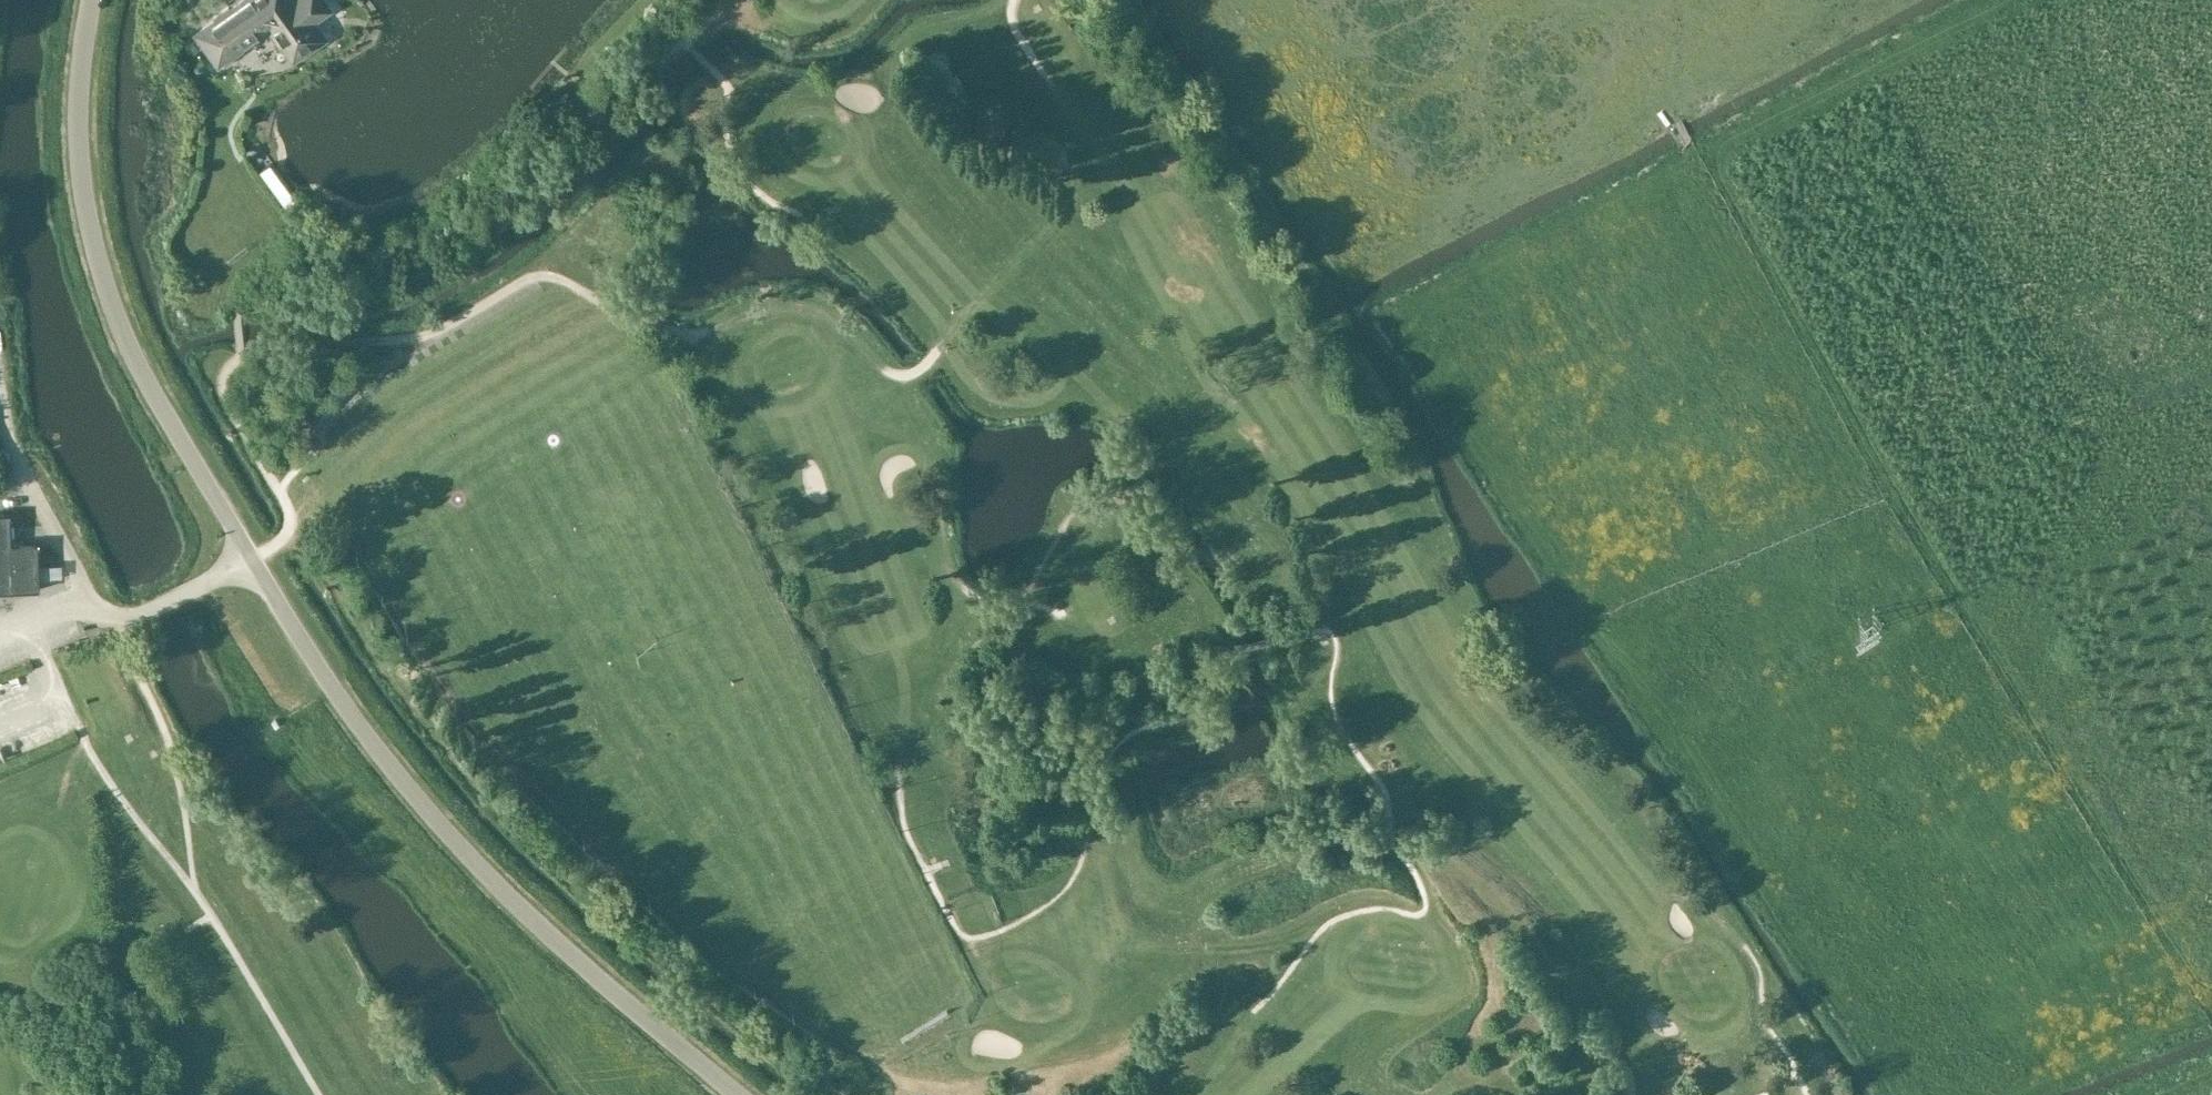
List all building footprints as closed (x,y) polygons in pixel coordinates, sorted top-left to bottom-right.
[(230,10),(229,9),(216,17),(218,19),(198,33),(219,62),(228,56),(229,58),(242,49),(240,47),(268,27),(281,45),(282,44),(293,59),(307,49),(308,51),(322,41),(323,35),(320,30),(318,32),(313,25),(332,12),(323,0),(245,0),(230,10)] [(270,164),(260,171),(286,207),(296,200),(270,164)] [(13,591),(39,590),(37,542),(11,544),(10,514),(0,514),(0,592),(13,591)]
